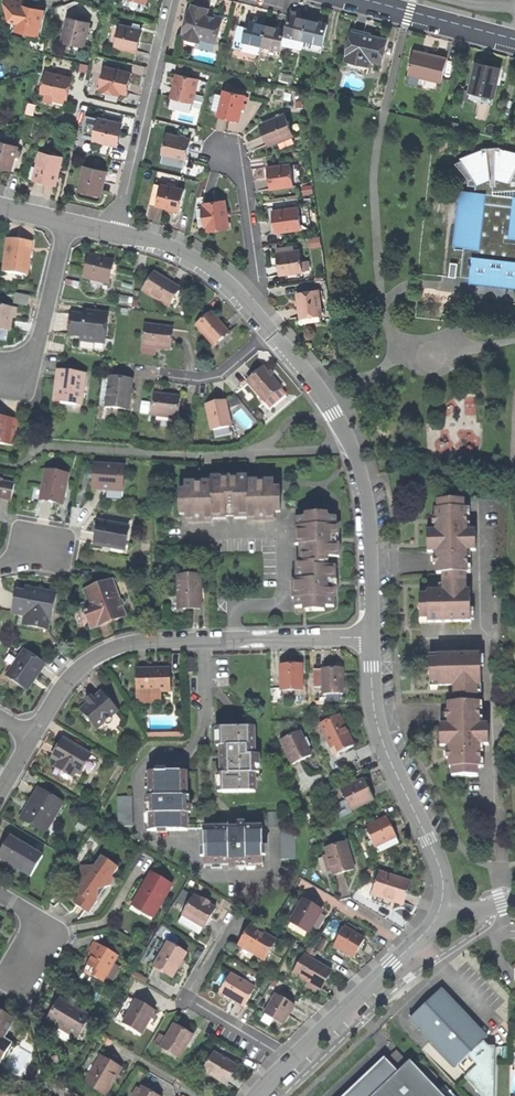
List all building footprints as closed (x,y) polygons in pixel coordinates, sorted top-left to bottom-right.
[(21,7),(23,0),(5,0),(4,3),(9,22),(16,24),(15,28),(37,34),(42,12),(33,10),(21,7)] [(122,5),(142,11),(145,0),(123,0),(122,5)] [(215,43),(222,19),(212,16),(206,15),(207,10),(193,6),(191,11),(190,10),(183,34),(185,34),(184,38),(199,42),(200,39),(215,43)] [(282,43),(302,48),(309,21),(299,19),(301,14),(290,12),(285,31),(282,43)] [(62,40),(83,45),(88,24),(77,21),(72,20),(67,19),(62,40)] [(233,48),(259,55),(266,26),(253,23),(247,21),(246,28),(238,26),(233,48)] [(321,53),(328,26),(318,23),(309,21),(302,48),(321,53)] [(138,42),(141,32),(112,25),(106,46),(136,53),(138,42)] [(278,59),(282,43),(285,31),(273,28),(266,26),(259,55),(278,59)] [(381,63),(386,40),(370,36),(370,35),(367,34),(353,31),(346,61),(359,64),(360,58),(369,61),(381,63)] [(408,74),(441,82),(447,60),(429,55),(414,51),(408,74)] [(468,103),(489,108),(498,69),(485,66),(476,63),(468,95),(469,95),(468,103)] [(131,74),(104,68),(99,89),(101,89),(119,94),(126,95),(129,85),(131,74)] [(65,99),(67,99),(69,90),(72,78),(47,72),(42,93),(45,94),(44,101),(63,105),(65,99)] [(199,79),(177,74),(174,86),(171,99),(193,104),(199,79)] [(244,96),(223,91),(217,118),(227,120),(238,122),(242,104),(245,105),(247,98),(243,97),(244,96)] [(191,112),(193,104),(171,99),(169,108),(190,113),(191,112)] [(36,105),(28,103),(26,114),(33,115),(36,105)] [(283,115),(261,124),(266,135),(270,145),(277,142),(291,136),(292,136),(283,115)] [(84,135),(94,137),(98,119),(86,116),(83,128),(84,135)] [(120,124),(98,119),(94,137),(93,141),(115,146),(117,135),(120,124)] [(166,156),(175,158),(182,160),(186,160),(188,150),(191,140),(168,135),(163,155),(166,156)] [(293,143),(291,136),(277,142),(279,149),(293,143)] [(17,147),(0,143),(0,165),(11,169),(17,147)] [(501,153),(500,149),(482,150),(482,155),(468,160),(455,165),(468,181),(468,187),(475,188),(475,194),(460,192),(453,247),(463,248),(460,278),(469,279),(469,284),(514,290),(514,156),(501,153)] [(43,183),(55,186),(62,160),(40,155),(34,181),(43,183)] [(180,167),(182,160),(175,158),(174,162),(173,165),(180,167)] [(291,165),(293,186),(302,184),(299,164),(291,165)] [(271,189),(293,186),(291,165),(268,168),(269,178),(271,189)] [(89,190),(101,193),(106,172),(84,167),(79,188),(89,190)] [(157,206),(162,185),(155,184),(150,205),(157,206)] [(162,185),(157,206),(163,208),(179,212),(184,191),(162,185)] [(205,208),(208,226),(209,232),(215,231),(229,229),(225,202),(205,205),(205,208)] [(271,234),(275,233),(272,212),(291,209),(290,205),(268,208),(270,223),(271,234)] [(307,207),(299,208),(302,229),(310,228),(307,207)] [(201,227),(208,226),(205,208),(199,209),(201,227)] [(299,208),(291,209),(272,212),(275,233),(302,229),(299,208)] [(3,273),(28,276),(32,243),(19,241),(8,240),(3,273)] [(295,252),(277,254),(278,265),(279,275),(303,272),(301,262),(300,251),(295,252)] [(84,279),(108,285),(113,263),(101,260),(89,257),(84,279)] [(167,307),(178,289),(164,280),(154,274),(143,292),(167,307)] [(318,290),(297,293),(299,307),(301,318),(322,315),(318,290)] [(0,307),(0,330),(8,332),(12,309),(0,307)] [(81,342),(104,345),(108,316),(85,313),(84,316),(74,315),(73,326),(71,336),(82,338),(81,342)] [(218,323),(210,314),(196,327),(213,347),(227,334),(218,323)] [(162,349),(169,350),(171,329),(145,325),(142,347),(155,348),(162,349)] [(154,357),(155,348),(142,347),(141,355),(154,357)] [(269,377),(262,370),(246,384),(263,404),(280,390),(269,377)] [(54,402),(81,405),(86,375),(57,371),(56,382),(54,402)] [(105,408),(128,411),(130,387),(131,381),(109,379),(105,408)] [(284,396),(280,390),(263,404),(268,410),(284,396)] [(150,416),(166,418),(169,397),(160,396),(153,395),(150,416)] [(166,418),(177,419),(180,398),(174,397),(169,397),(166,418)] [(211,407),(204,409),(211,440),(230,436),(223,402),(216,404),(210,405),(211,407)] [(13,447),(16,421),(4,419),(4,423),(0,423),(0,445),(13,447)] [(118,481),(123,481),(124,467),(94,465),(92,490),(101,491),(117,492),(118,481)] [(51,503),(62,505),(68,475),(45,471),(40,501),(51,503)] [(280,492),(274,492),(274,482),(252,483),(248,483),(248,478),(230,479),(230,511),(248,511),(248,521),(274,520),(274,510),(280,510),(280,492)] [(212,511),(230,511),(230,479),(211,479),(211,483),(207,484),(184,484),(184,494),(179,494),(179,512),(185,512),(185,522),(212,522),(212,511)] [(0,484),(1,481),(0,481),(0,500),(11,502),(14,486),(0,484)] [(420,624),(471,622),(470,591),(466,591),(466,574),(468,574),(467,552),(476,551),(475,532),(467,532),(467,509),(464,509),(463,501),(437,501),(438,509),(436,510),(436,532),(427,532),(428,553),(436,552),(436,575),(443,574),(443,591),(427,592),(427,596),(419,596),(420,624)] [(301,546),(301,564),(323,563),(328,563),(327,559),(339,558),(339,544),(337,544),(337,541),(336,518),(326,519),(326,514),(307,515),(307,519),(297,520),(298,546),(301,546)] [(128,528),(99,522),(96,537),(94,545),(116,549),(117,545),(124,546),(128,528)] [(323,608),(333,608),(333,585),(333,581),(335,581),(335,568),(323,568),(323,563),(301,564),(297,564),(297,581),(294,581),(295,609),(305,609),(306,612),(323,612),(323,608)] [(189,609),(202,609),(201,577),(178,577),(178,596),(182,596),(182,609),(189,609)] [(93,610),(86,612),(91,627),(98,625),(98,626),(111,621),(126,616),(114,581),(86,591),(90,603),(93,610)] [(25,593),(16,591),(12,613),(25,616),(24,619),(36,621),(34,627),(47,630),(49,620),(51,620),(56,594),(45,592),(30,589),(29,594),(25,593)] [(84,606),(86,612),(93,610),(90,603),(84,606)] [(1,680),(22,694),(31,681),(35,675),(37,676),(45,665),(24,651),(20,657),(17,656),(1,680)] [(452,778),(478,777),(478,769),(480,769),(480,746),(488,746),(488,726),(479,726),(479,704),(477,704),(477,687),(481,687),(480,655),(437,656),(437,659),(430,660),(430,683),(438,683),(438,687),(454,687),(454,704),(449,704),(449,726),(440,726),(440,747),(449,747),(449,769),(452,769),(452,778)] [(291,665),(281,665),(281,689),(303,688),(302,664),(291,665)] [(145,669),(136,670),(136,692),(137,692),(159,691),(170,691),(170,669),(145,669)] [(323,671),(313,671),(314,689),(323,689),(324,696),(343,696),(343,683),(342,672),(339,672),(339,670),(323,670),(323,671)] [(159,702),(159,691),(137,692),(137,703),(159,702)] [(95,730),(104,737),(120,724),(113,715),(116,712),(100,693),(93,699),(90,702),(88,703),(79,710),(95,730)] [(339,753),(354,747),(344,726),(339,716),(320,725),(330,746),(335,744),(339,753)] [(232,728),(221,729),(223,793),(256,792),(255,766),(259,766),(259,755),(255,755),(254,728),(232,728)] [(302,762),(312,757),(300,732),(281,742),(293,766),(302,762)] [(76,771),(79,773),(90,754),(64,739),(58,749),(53,758),(58,761),(56,765),(65,770),(67,766),(76,771)] [(73,776),(76,771),(67,766),(65,770),(73,776)] [(162,773),(149,773),(150,832),(188,831),(187,772),(162,773)] [(351,811),(373,801),(368,788),(364,781),(342,791),(351,811)] [(64,803),(40,789),(30,804),(22,818),(44,831),(55,813),(57,815),(64,803)] [(131,797),(117,797),(118,827),(132,827),(131,797)] [(265,828),(281,827),(280,812),(265,813),(265,828)] [(47,833),(57,815),(55,813),(44,831),(47,833)] [(387,818),(366,828),(372,840),(367,843),(370,849),(375,847),(378,853),(399,844),(392,829),(387,818)] [(205,865),(263,864),(263,828),(204,828),(205,853),(205,865)] [(296,830),(281,830),(281,860),(296,859),(296,830)] [(44,856),(11,837),(5,848),(0,856),(0,859),(32,877),(44,856)] [(326,849),(327,852),(347,846),(347,843),(326,849)] [(347,846),(327,852),(328,856),(332,872),(333,876),(343,873),(354,870),(347,846)] [(328,873),(332,872),(328,856),(324,857),(328,873)] [(118,869),(102,858),(96,868),(81,867),(79,886),(80,887),(80,895),(75,904),(82,909),(90,914),(98,903),(98,891),(109,887),(115,880),(112,878),(118,869)] [(151,873),(135,899),(145,905),(156,912),(172,885),(151,873)] [(373,895),(403,905),(407,891),(410,883),(381,873),(373,895)] [(195,896),(183,915),(196,923),(205,928),(216,909),(209,905),(210,903),(203,899),(202,901),(195,896)] [(152,918),(156,912),(145,905),(135,899),(132,905),(152,918)] [(322,911),(303,900),(291,921),(309,932),(314,924),(318,918),(320,914),(322,911)] [(325,916),(320,914),(318,918),(314,924),(319,927),(325,916)] [(242,941),(240,945),(265,960),(276,941),(251,926),(242,941)] [(365,939),(345,928),(334,946),(354,958),(360,949),(365,939)] [(93,976),(104,983),(119,957),(95,943),(90,951),(95,954),(92,961),(88,966),(96,971),(93,976)] [(186,954),(168,943),(154,967),(173,977),(176,972),(186,954)] [(294,974),(296,975),(308,957),(312,959),(317,951),(310,947),(305,954),(294,974)] [(312,959),(308,957),(296,975),(308,983),(318,989),(321,990),(326,981),(332,971),(312,959)] [(147,979),(134,972),(132,975),(145,983),(147,979)] [(231,974),(220,992),(229,997),(245,1007),(255,989),(231,974)] [(316,992),(318,989),(308,983),(306,987),(316,992)] [(455,1068),(457,1067),(468,1056),(483,1042),(487,1037),(441,989),(409,1019),(455,1068)] [(295,1005),(277,994),(265,1014),(283,1025),(289,1015),(295,1005)] [(136,1001),(129,997),(115,1021),(123,1025),(120,1030),(137,1040),(141,1033),(142,1034),(155,1011),(148,1008),(136,1001)] [(59,1024),(79,1036),(91,1016),(61,999),(57,1006),(48,1021),(58,1027),(59,1024)] [(3,1059),(12,1043),(3,1038),(15,1018),(2,1011),(0,1010),(0,1057),(3,1059)] [(78,1038),(79,1036),(59,1024),(58,1027),(78,1038)] [(167,1038),(161,1047),(180,1058),(193,1035),(184,1030),(174,1025),(167,1038)] [(155,1044),(161,1047),(167,1038),(161,1034),(155,1044)] [(468,1056),(477,1066),(466,1076),(464,1078),(481,1095),(493,1095),(494,1047),(488,1047),(483,1042),(468,1056)] [(237,1066),(215,1052),(209,1064),(202,1060),(198,1068),(227,1085),(232,1075),(237,1066)] [(86,1083),(105,1094),(114,1078),(115,1078),(121,1068),(111,1062),(101,1056),(86,1083)] [(477,1066),(468,1056),(457,1067),(466,1076),(477,1066)] [(398,1072),(385,1058),(344,1095),(373,1095),(398,1072)] [(398,1072),(373,1095),(443,1095),(439,1091),(432,1084),(420,1072),(410,1061),(398,1072)] [(420,1072),(432,1084),(438,1078),(426,1066),(420,1072)] [(443,1095),(455,1095),(445,1085),(439,1091),(443,1095)] [(154,1094),(143,1087),(141,1090),(137,1095),(157,1095),(154,1094)] [(141,1090),(138,1088),(133,1095),(137,1095),(141,1090)]
